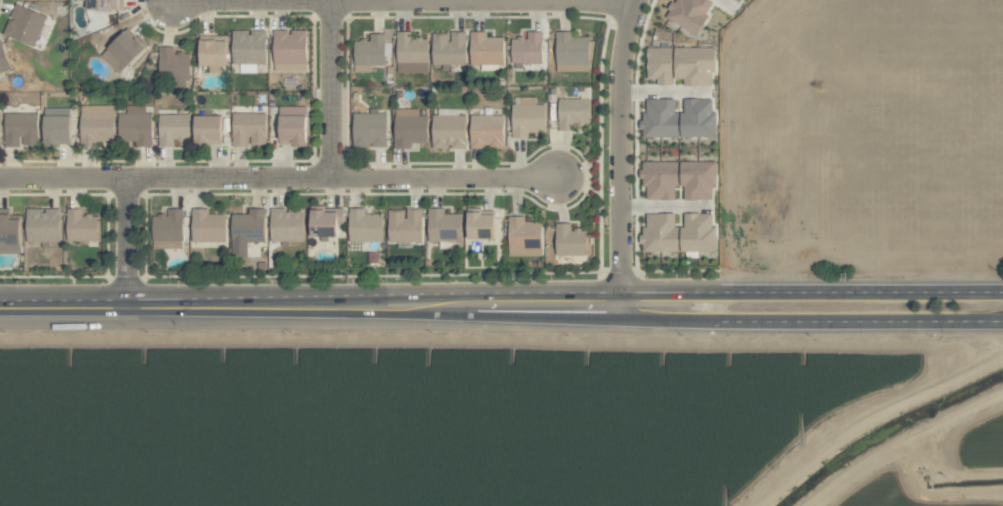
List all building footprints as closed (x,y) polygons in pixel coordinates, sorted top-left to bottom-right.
[(87,11),(120,10),(119,0),(87,0),(87,11)] [(709,0),(677,0),(666,18),(694,36),(715,4),(709,0)] [(46,16),(15,4),(3,35),(34,47),(46,16)] [(107,48),(126,67),(145,49),(127,30),(107,48)] [(232,63),(265,64),(266,31),(232,30),(232,63)] [(306,31),(274,31),(274,72),(307,72),(306,31)] [(428,38),(412,38),(412,32),(397,32),(397,72),(427,73),(428,38)] [(432,34),(432,65),(466,65),(465,32),(449,33),(449,34),(432,34)] [(470,65),(503,65),(504,38),(487,38),(487,32),(470,32),(470,65)] [(512,63),(542,63),(542,32),(527,32),(527,39),(512,38),(512,63)] [(589,37),(572,37),(572,32),(557,32),(556,72),(589,72),(589,37)] [(385,66),(385,56),(391,56),(391,46),(385,46),(385,34),(370,34),(370,40),(355,40),(354,65),(385,66)] [(226,72),(225,38),(199,39),(200,72),(226,72)] [(189,53),(174,53),(174,47),(160,47),(159,84),(189,84),(189,53)] [(672,85),(672,48),(647,48),(646,80),(656,80),(656,85),(672,85)] [(714,48),(674,48),(674,80),(683,79),(683,86),(714,86),(714,48)] [(545,105),(535,105),(535,97),(512,98),(513,139),(528,138),(528,133),(545,132),(545,105)] [(590,99),(558,99),(558,131),(573,131),(574,123),(589,124),(590,99)] [(716,138),(716,112),(712,112),(712,99),(683,99),(683,113),(675,113),(675,99),(643,99),(643,138),(716,138)] [(81,147),(96,146),(96,142),(114,141),(113,106),(80,106),(81,147)] [(152,113),(145,113),(146,106),(127,106),(126,114),(119,114),(118,144),(151,145),(152,113)] [(306,144),(307,107),(280,106),(279,144),(306,144)] [(71,144),(70,108),(44,109),(44,145),(71,144)] [(354,113),(353,147),(386,148),(387,114),(378,114),(378,109),(370,108),(370,114),(354,113)] [(419,109),(395,108),(395,149),(411,149),(411,143),(427,143),(428,116),(419,115),(419,109)] [(38,145),(38,113),(5,114),(5,147),(21,147),(21,145),(38,145)] [(265,113),(232,114),(233,146),(249,146),(249,145),(266,145),(265,113)] [(159,115),(160,146),(174,146),(174,141),(190,141),(190,115),(159,115)] [(465,149),(466,115),(433,115),(432,149),(465,149)] [(504,116),(471,115),(470,149),(503,149),(504,116)] [(195,144),(222,144),(221,116),(194,116),(195,144)] [(647,200),(677,200),(676,162),(641,163),(642,187),(647,187),(647,200)] [(714,162),(681,162),(681,200),(714,200),(714,162)] [(270,242),(304,242),(304,208),(286,208),(286,209),(271,208),(270,242)] [(344,228),(343,208),(310,209),(311,237),(339,236),(339,228),(344,228)] [(365,214),(365,208),(349,209),(349,242),(383,242),(382,214),(365,214)] [(27,209),(26,242),(60,242),(60,210),(27,209)] [(97,242),(98,216),(82,215),(82,209),(67,209),(67,241),(97,242)] [(183,209),(167,209),(167,215),(153,215),(152,248),(182,249),(183,209)] [(225,214),(208,215),(208,209),(192,209),(192,242),(226,242),(225,214)] [(232,218),(231,255),(247,256),(247,242),(264,243),(265,209),(248,209),(248,219),(232,218)] [(462,214),(444,214),(444,209),(429,209),(428,241),(461,241),(462,214)] [(388,211),(388,243),(422,242),(421,210),(405,210),(388,211)] [(9,220),(9,214),(0,213),(0,253),(19,254),(20,220),(9,220)] [(495,214),(468,213),(467,240),(494,241),(495,214)] [(712,214),(683,214),(683,228),(675,228),(675,214),(644,214),(643,252),(716,252),(716,226),(712,226),(712,214)] [(541,257),(542,223),(524,222),(524,217),(509,217),(509,256),(541,257)] [(586,230),(570,230),(570,223),(556,224),(556,256),(587,255),(586,230)]
